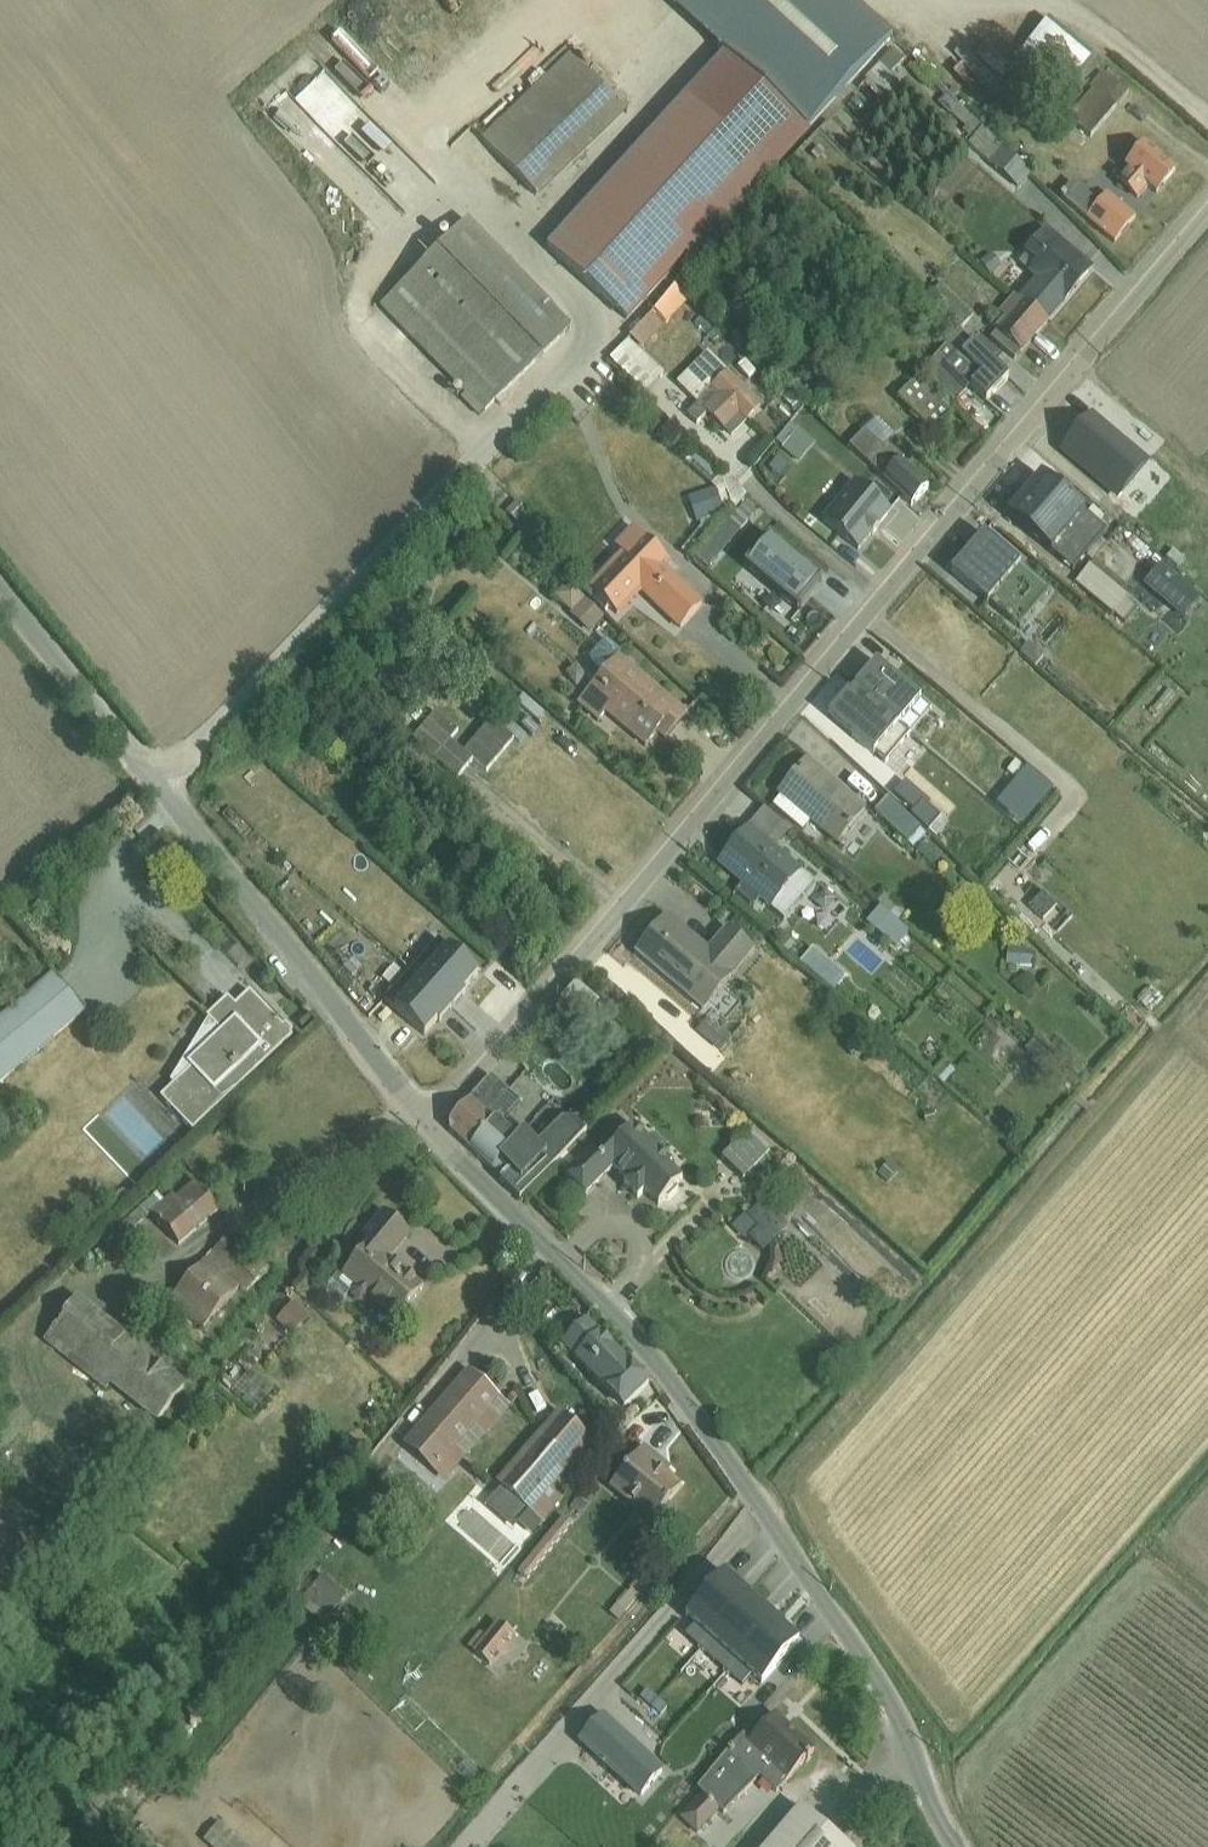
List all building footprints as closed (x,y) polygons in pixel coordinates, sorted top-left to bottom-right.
[(807,130),(892,38),(851,0),(665,0),(724,54),(807,130)] [(1049,20),(1018,57),(1063,95),(1094,57),(1049,20)] [(341,75),(349,67),(353,71),(365,59),(346,41),(326,61),(341,75)] [(893,50),(866,78),(868,81),(866,83),(880,98),(877,102),(885,109),(904,89),(896,83),(897,81),(892,75),(904,62),(893,50)] [(807,130),(724,54),(548,248),(627,322),(686,256),(694,263),(811,134),(807,130)] [(570,55),(482,140),(539,200),(627,114),(570,55)] [(915,61),(907,68),(944,104),(943,106),(966,127),(964,132),(971,141),(968,145),(990,163),(988,165),(1019,190),(1031,177),(915,61)] [(1081,106),(1069,120),(1093,140),(1118,111),(1116,110),(1129,94),(1104,73),(1091,89),(1093,90),(1080,105),(1081,106)] [(360,78),(350,89),(367,104),(377,93),(360,78)] [(311,91),(304,105),(329,119),(337,105),(311,91)] [(445,135),(468,160),(486,144),(463,119),(445,135)] [(1128,171),(1119,183),(1138,199),(1148,187),(1157,194),(1176,172),(1145,146),(1124,169),(1128,171)] [(1106,194),(1085,219),(1115,244),(1137,218),(1106,194)] [(468,222),(381,308),(466,395),(462,400),(479,418),(572,328),(468,222)] [(1019,299),(1049,324),(1094,270),(1047,229),(1024,254),(1025,255),(1019,264),(1035,280),(1019,299)] [(992,254),(981,263),(991,276),(1002,267),(992,254)] [(926,296),(960,330),(975,316),(941,283),(926,296)] [(1049,324),(1019,299),(1014,296),(989,326),(996,332),(990,340),(1015,361),(1021,353),(1023,355),(1049,324)] [(652,314),(630,338),(643,351),(665,326),(652,314)] [(1009,379),(960,330),(924,373),(944,393),(955,404),(971,387),(987,402),(1009,379)] [(629,341),(610,362),(646,395),(665,375),(629,341)] [(708,353),(676,384),(698,405),(687,416),(697,426),(707,415),(731,439),(762,407),(708,353)] [(948,411),(937,400),(906,370),(889,389),(935,433),(953,414),(948,411)] [(786,388),(776,398),(793,415),(802,405),(786,388)] [(937,400),(948,411),(955,404),(944,393),(937,400)] [(1092,413),(1059,452),(1117,501),(1150,463),(1092,413)] [(789,424),(772,445),(799,465),(816,444),(789,424)] [(865,431),(849,447),(911,508),(929,488),(902,462),(904,460),(888,445),(891,441),(882,433),(874,440),(865,431)] [(729,522),(737,514),(734,512),(748,496),(725,474),(723,476),(696,450),(685,461),(715,492),(699,497),(707,522),(700,524),(701,528),(682,551),(693,561),(695,559),(728,521),(729,522)] [(1070,505),(1072,503),(1041,476),(1022,498),(1040,514),(1057,494),(1070,505)] [(863,490),(887,509),(896,498),(874,477),(863,490)] [(887,509),(863,490),(852,482),(819,521),(858,551),(871,535),(873,536),(878,529),(877,528),(891,512),(887,509)] [(1040,514),(1022,498),(1006,516),(1073,573),(1107,533),(1072,503),(1070,505),(1057,494),(1040,514)] [(516,502),(506,512),(517,524),(528,513),(516,502)] [(728,521),(695,559),(709,571),(742,532),(741,531),(756,513),(746,504),(737,514),(729,522),(728,521)] [(622,553),(589,588),(619,618),(642,594),(679,631),(704,605),(666,570),(671,564),(632,528),(615,546),(622,553)] [(965,557),(951,574),(1019,630),(1050,594),(984,535),(981,538),(983,540),(967,558),(965,557)] [(769,536),(744,567),(797,610),(822,580),(769,536)] [(1130,552),(1149,569),(1158,559),(1139,542),(1130,552)] [(1090,566),(1076,583),(1124,624),(1136,610),(1125,600),(1127,598),(1090,566)] [(1162,567),(1145,588),(1184,620),(1201,600),(1162,567)] [(567,584),(554,598),(571,614),(570,616),(590,634),(605,619),(585,600),(584,601),(567,584)] [(603,675),(577,706),(598,723),(605,715),(645,749),(657,735),(665,742),(688,713),(621,657),(623,654),(606,640),(590,659),(590,665),(603,675)] [(1029,644),(1020,654),(1035,667),(1043,658),(1029,644)] [(854,688),(897,725),(919,699),(876,663),(854,688)] [(854,734),(852,736),(885,765),(910,735),(897,725),(854,688),(850,694),(832,716),(854,734)] [(832,716),(850,694),(848,693),(828,717),(852,736),(854,734),(832,716)] [(782,796),(773,807),(803,832),(810,824),(837,846),(865,811),(807,761),(779,794),(782,796)] [(856,766),(846,775),(865,795),(875,786),(856,766)] [(927,767),(915,797),(937,806),(949,777),(927,767)] [(887,799),(874,814),(897,836),(893,840),(904,849),(908,845),(914,850),(926,836),(887,799)] [(750,826),(777,849),(790,831),(764,809),(750,826)] [(777,849),(750,826),(716,864),(742,886),(735,893),(754,909),(760,902),(771,911),(772,910),(784,921),(816,883),(777,849)] [(927,841),(917,852),(934,867),(943,855),(927,841)] [(825,890),(815,905),(827,914),(837,899),(825,890)] [(880,907),(900,924),(908,915),(884,894),(876,903),(880,907)] [(900,924),(880,907),(867,923),(897,949),(911,933),(900,924)] [(668,915),(635,955),(704,1013),(756,952),(727,927),(708,950),(668,915)] [(410,972),(452,1009),(465,995),(463,993),(478,976),(438,940),(410,972)] [(1009,947),(1006,964),(1033,969),(1035,955),(1033,951),(1009,947)] [(814,949),(800,964),(833,993),(846,977),(814,949)] [(452,1009),(410,972),(384,1001),(424,1037),(437,1022),(440,1024),(452,1009)] [(0,1018),(0,1085),(86,1013),(53,974),(0,1018)] [(576,985),(556,1006),(581,1028),(600,1006),(576,985)] [(191,1069),(172,1086),(160,1097),(193,1132),(293,1038),(250,993),(236,1006),(228,999),(208,1019),(209,1019),(222,1032),(188,1066),(191,1069)] [(222,1032),(209,1019),(169,1083),(172,1086),(191,1069),(188,1066),(222,1032)] [(708,1019),(697,1033),(720,1052),(731,1039),(708,1019)] [(492,1170),(524,1134),(507,1118),(521,1104),(491,1077),(449,1123),(450,1132),(492,1170)] [(524,1134),(492,1170),(502,1179),(500,1181),(520,1201),(554,1166),(567,1153),(584,1136),(588,1131),(579,1122),(560,1121),(536,1146),(524,1134)] [(577,1165),(565,1177),(586,1197),(614,1169),(627,1183),(624,1186),(638,1200),(645,1193),(658,1207),(664,1201),(668,1202),(678,1193),(677,1188),(682,1183),(669,1169),(673,1165),(659,1152),(663,1147),(653,1137),(649,1141),(635,1128),(600,1162),(589,1152),(577,1165)] [(745,1134),(721,1159),(744,1182),(768,1156),(745,1134)] [(584,1136),(567,1153),(574,1162),(592,1144),(584,1136)] [(567,1153),(554,1166),(565,1177),(577,1165),(574,1162),(567,1153)] [(157,1194),(118,1229),(126,1238),(152,1214),(180,1247),(219,1213),(193,1183),(175,1198),(173,1196),(165,1203),(157,1194)] [(763,1203),(748,1218),(759,1228),(749,1240),(763,1253),(788,1227),(763,1203)] [(368,1245),(342,1277),(353,1287),(351,1291),(352,1298),(360,1305),(368,1304),(370,1301),(395,1322),(425,1288),(391,1261),(412,1235),(383,1211),(360,1238),(368,1245)] [(211,1253),(169,1302),(202,1332),(239,1289),(245,1295),(270,1272),(234,1233),(212,1254),(211,1253)] [(79,1299),(44,1342),(105,1393),(110,1387),(157,1425),(187,1386),(171,1372),(168,1374),(154,1363),(156,1360),(79,1299)] [(295,1304),(278,1322),(291,1335),(309,1317),(295,1304)] [(566,1341),(581,1327),(575,1320),(560,1334),(566,1341)] [(581,1327),(566,1341),(560,1346),(623,1411),(649,1386),(613,1349),(614,1348),(600,1336),(587,1322),(581,1327)] [(469,1370),(403,1446),(445,1483),(510,1407),(469,1370)] [(502,1488),(486,1507),(513,1531),(519,1524),(531,1535),(584,1476),(581,1472),(601,1449),(558,1412),(496,1483),(502,1488)] [(644,1447),(609,1488),(652,1524),(654,1522),(660,1527),(674,1510),(668,1504),(683,1486),(667,1475),(671,1469),(644,1447)] [(583,1493),(571,1509),(581,1517),(594,1501),(583,1493)] [(724,1573),(686,1618),(694,1626),(685,1636),(742,1685),(751,1674),(763,1684),(800,1641),(751,1599),(753,1597),(724,1573)] [(626,1593),(616,1604),(626,1613),(651,1583),(641,1575),(629,1590),(631,1591),(628,1594),(626,1593)] [(323,1578),(300,1605),(323,1626),(346,1597),(323,1578)] [(479,1633),(467,1648),(473,1652),(472,1654),(492,1668),(516,1638),(497,1623),(486,1638),(479,1633)] [(634,1702),(652,1716),(663,1702),(644,1688),(634,1702)] [(598,1710),(573,1737),(640,1798),(664,1771),(598,1710)] [(702,1794),(679,1818),(697,1835),(720,1811),(724,1815),(760,1777),(776,1793),(814,1752),(775,1715),(750,1742),(743,1736),(697,1789),(702,1794)] [(767,1846),(845,1846),(800,1808),(767,1846)] [(203,1843),(208,1846),(248,1846),(220,1822),(203,1843)]
